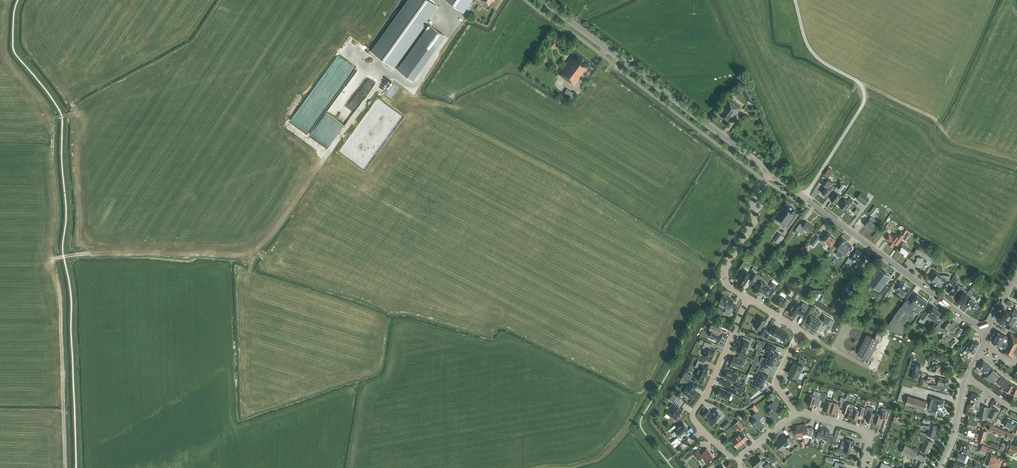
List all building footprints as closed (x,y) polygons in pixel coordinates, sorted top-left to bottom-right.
[(371,51),(393,67),(437,6),(428,0),(408,0),(371,51)] [(463,12),(472,0),(446,0),(463,12)] [(444,35),(430,25),(398,70),(412,80),(444,35)] [(570,82),(574,84),(586,68),(585,68),(586,67),(587,67),(590,63),(575,51),(574,53),(575,54),(572,58),(571,57),(558,74),(570,82)] [(332,101),(342,84),(332,78),(325,90),(331,93),(328,98),(332,101)] [(749,86),(743,89),(748,100),(749,100),(748,102),(751,104),(752,103),(755,99),(749,86)] [(575,94),(567,88),(564,94),(572,99),(575,94)] [(733,117),(741,107),(740,106),(739,107),(732,101),(732,102),(728,99),(722,107),(724,107),(719,114),(729,121),(732,116),(733,117)] [(825,196),(826,195),(827,196),(832,189),(829,187),(833,181),(828,178),(823,185),(825,187),(822,192),(824,194),(824,195),(825,196)] [(844,185),(840,182),(837,186),(834,190),(836,191),(830,198),(836,203),(841,195),(838,192),(844,185)] [(857,198),(865,204),(869,199),(865,196),(861,192),(857,198)] [(844,198),(839,205),(845,210),(851,203),(853,200),(850,197),(848,201),(844,198)] [(796,210),(786,203),(782,210),(781,209),(774,218),(778,220),(777,221),(785,227),(793,216),(792,215),(796,210)] [(872,216),(878,208),(875,205),(869,213),(872,216)] [(866,223),(865,225),(872,231),(877,225),(879,222),(875,219),(871,216),(869,219),(869,218),(866,223)] [(811,233),(815,227),(806,221),(803,225),(800,223),(796,229),(794,232),(797,234),(799,231),(801,232),(804,228),(811,233)] [(912,232),(909,230),(903,238),(907,240),(912,232)] [(898,236),(895,233),(893,236),(889,234),(885,239),(888,242),(888,243),(892,246),(895,243),(897,245),(905,235),(902,233),(901,232),(898,236)] [(780,243),(784,237),(779,233),(774,240),(780,243)] [(831,234),(829,233),(828,233),(827,233),(822,239),(821,241),(825,245),(827,243),(831,246),(828,250),(830,252),(835,246),(832,244),(835,239),(831,236),(831,235),(831,234)] [(814,246),(820,237),(816,234),(813,239),(810,243),(814,246)] [(848,242),(843,238),(836,247),(839,250),(837,251),(838,255),(842,258),(852,245),(848,242)] [(902,244),(899,247),(900,247),(898,250),(903,254),(906,257),(911,251),(904,246),(905,244),(903,242),(902,244)] [(915,260),(913,262),(921,268),(924,264),(928,267),(935,259),(918,246),(910,257),(915,260)] [(851,258),(856,262),(855,265),(852,268),(857,271),(859,268),(865,259),(864,258),(861,256),(863,253),(857,249),(851,258)] [(943,255),(940,253),(933,262),(937,265),(938,263),(941,264),(943,255)] [(885,272),(883,271),(879,268),(869,280),(880,288),(877,291),(882,295),(888,286),(884,283),(889,276),(885,272)] [(744,270),(738,280),(745,284),(749,278),(753,280),(757,274),(753,271),(751,274),(744,270)] [(949,276),(941,275),(936,271),(934,271),(933,273),(933,275),(931,279),(931,278),(930,279),(934,282),(936,284),(937,283),(940,286),(941,286),(946,279),(949,280),(949,276)] [(860,277),(855,275),(854,274),(845,290),(850,293),(856,283),(858,279),(860,277)] [(953,287),(949,293),(955,297),(960,291),(964,294),(967,291),(962,287),(957,283),(959,280),(954,276),(948,283),(953,287)] [(760,279),(753,289),(760,294),(762,291),(767,294),(770,289),(765,285),(766,284),(760,279)] [(907,299),(907,298),(909,295),(907,292),(910,288),(906,286),(906,285),(904,284),(900,281),(898,283),(896,281),(885,294),(888,297),(894,289),(898,291),(897,293),(903,297),(906,299),(907,299)] [(966,300),(964,303),(968,306),(970,308),(970,307),(974,310),(979,304),(976,302),(978,299),(977,298),(975,300),(971,296),(975,292),(970,288),(963,298),(966,300)] [(785,297),(779,293),(776,298),(775,298),(773,302),(777,304),(782,307),(785,302),(788,304),(792,298),(787,295),(785,297)] [(917,294),(911,302),(909,305),(914,309),(915,310),(915,311),(915,312),(918,314),(919,314),(920,312),(920,311),(927,301),(917,294)] [(729,299),(723,295),(719,302),(726,307),(725,313),(730,316),(733,310),(730,307),(734,301),(730,298),(729,299)] [(909,305),(911,302),(907,298),(907,299),(906,299),(896,313),(886,327),(900,332),(905,325),(903,324),(914,309),(909,305)] [(791,308),(789,312),(795,316),(797,313),(799,315),(800,314),(803,316),(807,310),(806,310),(809,306),(803,302),(801,306),(795,302),(793,305),(792,305),(790,308),(791,308)] [(940,319),(944,314),(941,312),(933,306),(928,313),(925,311),(920,317),(925,321),(928,316),(935,321),(937,317),(940,319)] [(1016,321),(1016,310),(1014,309),(1012,312),(1010,311),(1007,316),(1016,321)] [(822,322),(811,315),(806,323),(817,330),(822,322)] [(821,320),(828,324),(831,319),(824,315),(821,320)] [(766,320),(760,316),(758,320),(757,319),(755,323),(756,323),(754,325),(760,329),(758,332),(763,335),(767,329),(762,326),(766,320)] [(1007,316),(1005,322),(1011,325),(1008,329),(1015,333),(1016,329),(1016,328),(1014,326),(1016,321),(1007,316)] [(953,321),(949,318),(945,322),(941,319),(937,326),(934,329),(938,332),(941,329),(942,326),(946,329),(944,332),(949,337),(946,340),(953,346),(957,341),(955,339),(956,337),(956,336),(962,328),(958,325),(959,325),(955,322),(953,320),(953,321)] [(713,339),(714,338),(720,341),(721,339),(723,336),(722,336),(723,334),(717,331),(719,327),(711,324),(710,328),(712,329),(709,336),(710,337),(710,338),(713,339)] [(776,326),(774,328),(772,327),(769,332),(776,337),(777,336),(785,340),(789,334),(780,329),(776,326)] [(999,332),(993,343),(999,346),(1003,348),(1000,352),(1012,358),(1014,354),(1016,356),(1016,333),(1015,335),(1011,333),(1009,337),(1005,335),(999,332)] [(877,333),(875,337),(867,333),(857,354),(869,359),(879,339),(880,337),(882,337),(883,336),(877,333)] [(739,345),(737,349),(745,353),(746,349),(748,350),(749,346),(748,345),(749,342),(751,343),(752,340),(745,337),(744,340),(741,338),(740,342),(739,342),(738,345),(739,345)] [(970,351),(974,352),(979,343),(974,340),(970,347),(968,346),(965,351),(969,353),(970,351)] [(709,358),(712,360),(714,356),(713,356),(716,350),(710,348),(712,344),(705,341),(703,347),(705,348),(702,355),(709,358)] [(768,344),(765,350),(769,352),(767,355),(776,359),(779,354),(774,352),(776,348),(768,344)] [(739,359),(734,356),(731,364),(739,367),(741,363),(742,363),(744,364),(747,358),(739,355),(740,355),(739,359)] [(762,356),(759,363),(768,367),(770,363),(774,365),(776,359),(767,355),(766,358),(762,356)] [(795,361),(792,367),(801,371),(806,361),(800,358),(798,362),(795,361)] [(699,368),(696,376),(703,380),(705,375),(706,376),(708,372),(707,371),(708,368),(703,365),(705,362),(698,359),(695,366),(699,368)] [(941,365),(937,364),(938,362),(933,360),(930,368),(933,368),(932,370),(935,371),(935,372),(937,373),(938,372),(939,372),(941,365)] [(986,374),(992,368),(983,360),(977,366),(986,374)] [(921,365),(915,363),(911,378),(916,379),(916,377),(918,378),(921,365)] [(758,366),(755,372),(758,374),(757,377),(766,381),(768,375),(762,372),(764,369),(758,366)] [(792,367),(789,373),(792,375),(789,380),(796,383),(799,378),(801,379),(804,373),(801,371),(792,367)] [(1001,375),(992,368),(985,376),(994,383),(995,382),(1001,375)] [(728,371),(725,377),(731,380),(730,381),(735,383),(738,374),(734,372),(733,373),(728,371)] [(995,382),(1002,387),(1004,389),(1009,382),(1001,375),(995,382)] [(937,378),(928,376),(927,381),(930,382),(932,382),(948,386),(949,379),(939,377),(938,380),(936,379),(937,378)] [(751,381),(749,384),(758,388),(759,385),(763,387),(766,381),(757,377),(755,380),(752,378),(751,381)] [(683,392),(691,398),(696,392),(693,390),(696,386),(691,382),(688,386),(687,385),(683,392)] [(940,390),(946,391),(948,386),(932,382),(931,387),(940,389),(940,390)] [(1004,389),(1016,396),(1016,393),(1016,386),(1014,385),(1009,382),(1004,389)] [(730,387),(728,391),(720,388),(717,395),(728,400),(731,392),(735,394),(737,390),(730,387)] [(821,393),(814,390),(813,395),(810,394),(807,403),(813,405),(815,398),(819,399),(821,393)] [(979,417),(985,419),(986,414),(988,414),(990,407),(981,405),(979,405),(981,396),(979,396),(979,395),(972,393),(970,405),(976,406),(976,407),(981,408),(979,417)] [(678,405),(681,400),(673,395),(670,399),(674,402),(667,412),(676,419),(675,420),(681,416),(680,416),(679,415),(684,409),(683,409),(682,410),(679,407),(678,405)] [(926,403),(927,401),(908,396),(906,404),(924,409),(925,407),(926,403)] [(944,400),(943,400),(931,396),(928,404),(927,407),(927,408),(932,409),(931,412),(931,413),(935,414),(936,413),(937,411),(940,412),(944,400)] [(825,400),(825,401),(823,409),(829,411),(832,402),(833,399),(827,397),(826,400),(825,400)] [(777,408),(772,402),(768,406),(770,409),(767,412),(773,420),(779,415),(774,410),(777,408)] [(838,404),(832,402),(829,411),(836,413),(838,404)] [(845,402),(842,411),(846,412),(844,415),(851,417),(855,405),(845,402)] [(858,419),(859,414),(862,415),(865,407),(859,405),(859,407),(855,406),(852,417),(858,419)] [(867,416),(866,420),(872,422),(875,413),(872,412),(873,408),(867,406),(864,414),(867,416)] [(994,420),(999,410),(993,407),(991,406),(989,410),(991,411),(988,417),(994,420)] [(703,417),(711,425),(718,419),(717,419),(722,414),(716,409),(712,413),(709,410),(703,417)] [(880,414),(876,413),(873,421),(879,423),(882,417),(885,418),(886,412),(881,410),(880,414)] [(756,420),(752,423),(758,431),(764,427),(758,419),(761,417),(757,412),(752,415),(756,420)] [(899,417),(895,415),(893,421),(901,424),(902,421),(898,420),(899,417)] [(968,419),(968,418),(966,425),(976,428),(978,421),(975,420),(976,416),(969,415),(968,419)] [(1013,431),(1016,432),(1016,421),(1008,416),(1003,425),(1013,430),(1013,431)] [(728,420),(722,426),(725,430),(731,424),(728,420)] [(739,420),(731,426),(734,430),(738,427),(740,430),(744,427),(739,420)] [(680,436),(684,433),(683,432),(688,428),(683,422),(675,430),(679,435),(680,435),(680,436)] [(936,429),(937,425),(931,423),(930,426),(924,424),(923,427),(929,429),(928,434),(934,436),(936,429)] [(801,425),(803,435),(807,434),(807,435),(811,436),(813,428),(810,427),(810,428),(808,428),(808,427),(807,428),(806,424),(801,425)] [(798,435),(803,435),(801,425),(796,426),(797,429),(795,430),(794,431),(793,430),(790,432),(795,439),(799,436),(798,435)] [(988,430),(994,432),(999,435),(1001,429),(991,425),(988,430)] [(972,428),(966,426),(964,435),(970,436),(973,437),(973,438),(977,439),(978,433),(971,431),(972,428)] [(813,438),(816,439),(817,437),(822,439),(825,429),(821,428),(819,431),(815,430),(813,438)] [(830,431),(825,429),(822,439),(827,440),(826,442),(831,444),(833,436),(830,435),(829,434),(830,431)] [(983,442),(986,431),(981,429),(978,440),(983,442)] [(748,438),(743,431),(732,440),(737,446),(748,438)] [(1013,431),(1012,433),(1007,431),(1005,437),(1012,440),(1015,435),(1016,436),(1016,434),(1016,432),(1013,431)] [(924,438),(926,435),(925,435),(920,433),(919,436),(922,438),(921,441),(922,442),(924,443),(921,449),(928,452),(932,441),(926,439),(924,438)] [(782,437),(780,438),(786,446),(790,443),(791,445),(795,442),(789,435),(786,437),(784,435),(782,437)] [(841,444),(854,447),(855,441),(851,440),(850,436),(846,436),(840,435),(839,439),(842,439),(841,444)] [(678,437),(671,442),(675,447),(681,441),(678,437)] [(786,446),(780,438),(776,441),(778,444),(777,445),(775,447),(780,454),(784,451),(782,449),(786,446)] [(968,454),(972,445),(962,441),(959,451),(968,454)] [(852,452),(854,447),(841,444),(840,449),(837,448),(836,453),(845,455),(846,451),(852,452)] [(925,457),(921,454),(917,452),(918,451),(905,444),(901,452),(913,459),(912,461),(915,463),(914,466),(917,467),(921,467),(924,462),(923,461),(925,456),(925,457)] [(982,444),(980,449),(984,451),(983,453),(986,454),(987,452),(989,447),(982,444)] [(703,451),(700,447),(693,453),(698,459),(702,456),(704,458),(703,459),(707,464),(710,461),(709,461),(713,457),(709,453),(710,452),(707,449),(703,451)] [(693,456),(690,451),(683,456),(687,461),(693,456)] [(966,456),(958,453),(956,458),(964,462),(966,456)] [(759,465),(763,461),(758,455),(751,461),(755,467),(758,464),(759,465)]
